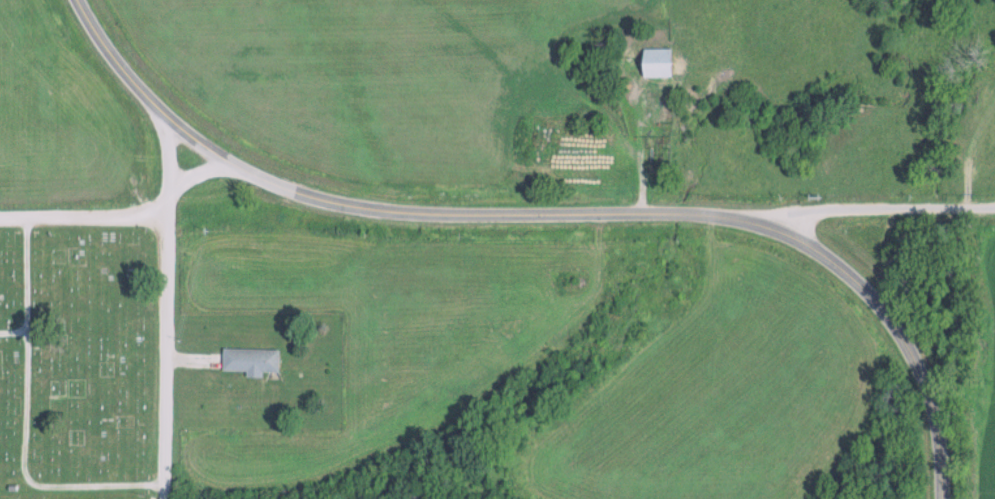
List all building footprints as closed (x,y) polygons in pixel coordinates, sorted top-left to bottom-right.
[(668,77),(668,49),(637,49),(637,77),(668,77)] [(275,349),(219,349),(219,371),(275,371),(275,349)]
